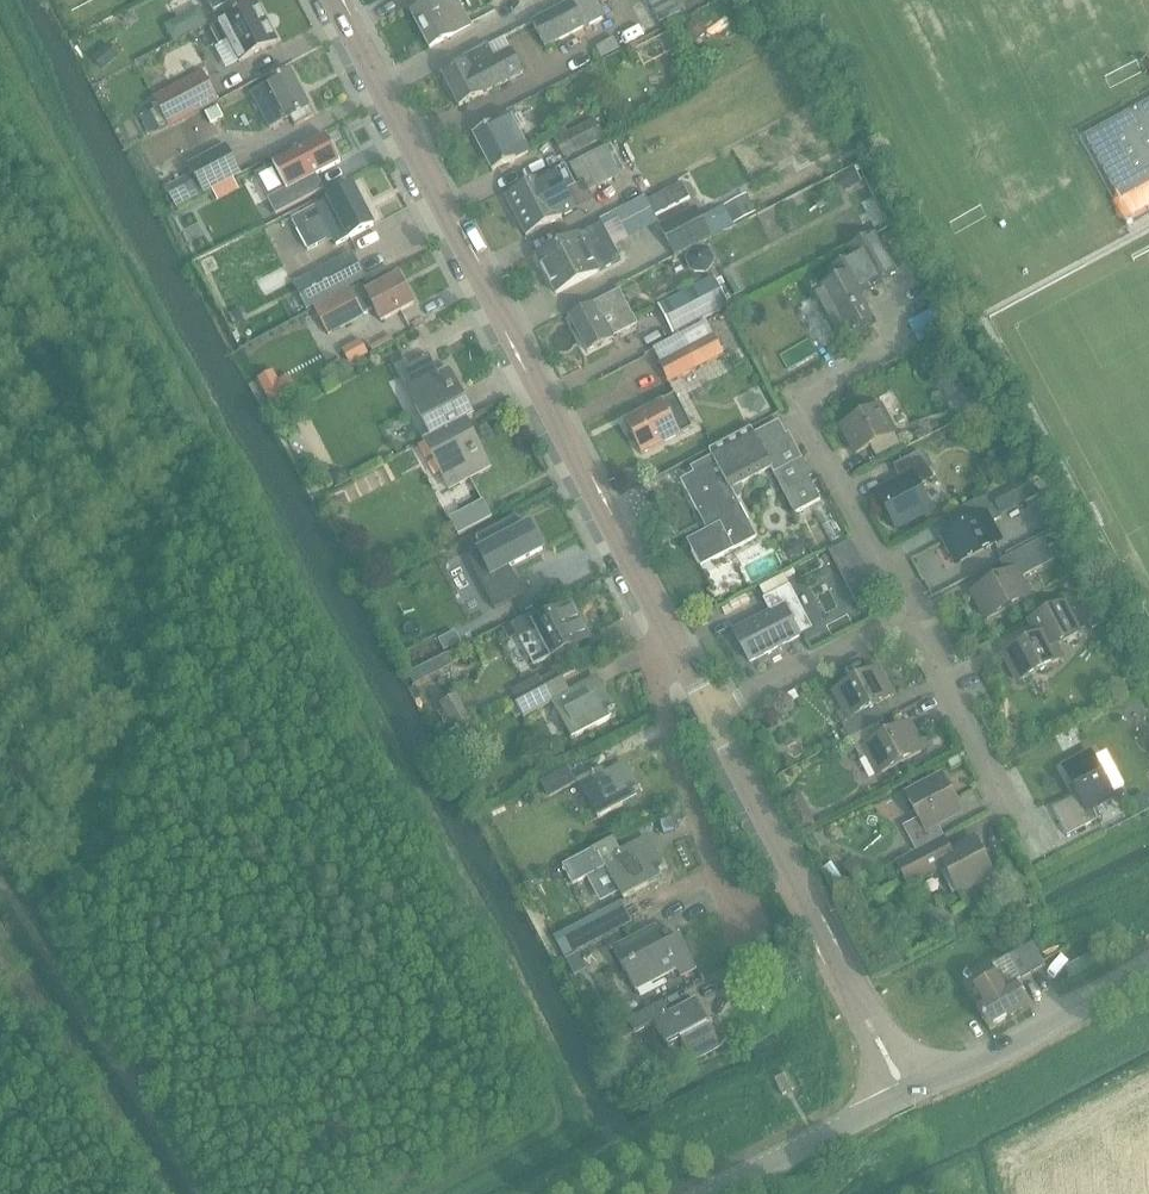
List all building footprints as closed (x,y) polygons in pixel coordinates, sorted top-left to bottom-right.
[(215,12),(238,0),(208,0),(215,12)] [(431,46),(470,24),(457,0),(435,0),(413,12),(431,46)] [(659,23),(680,13),(673,0),(648,0),(659,23)] [(533,23),(546,48),(586,28),(573,3),(533,23)] [(211,29),(218,46),(230,40),(240,60),(275,41),(257,6),(221,24),(211,29)] [(181,16),(189,32),(207,23),(199,7),(181,16)] [(696,21),(689,27),(691,36),(699,39),(706,33),(705,24),(696,21)] [(287,35),(292,48),(317,38),(312,25),(287,35)] [(442,72),(459,106),(523,74),(511,51),(495,58),(488,45),(463,58),(464,61),(442,72)] [(203,70),(153,97),(169,127),(219,100),(203,70)] [(266,84),(249,93),(268,128),(274,125),(290,117),(295,126),(313,116),(308,106),(310,105),(291,70),(266,84)] [(1083,135),(1118,200),(1122,198),(1134,218),(1148,210),(1148,100),(1083,135)] [(205,113),(210,124),(224,117),(218,106),(205,113)] [(476,132),(494,168),(516,157),(516,156),(527,150),(509,115),(476,132)] [(552,140),(563,160),(605,137),(593,117),(552,140)] [(613,140),(617,146),(608,151),(605,146),(569,164),(585,194),(621,175),(610,155),(620,150),(622,154),(629,150),(622,136),(613,140)] [(286,189),(267,199),(276,214),(323,189),(315,174),(339,162),(326,137),(286,157),(274,164),(286,189)] [(192,173),(166,187),(174,202),(176,207),(241,173),(238,169),(226,146),(188,166),(192,173)] [(565,167),(508,196),(529,236),(579,210),(568,189),(575,185),(565,167)] [(853,167),(837,176),(844,190),(861,182),(853,167)] [(723,179),(707,185),(715,205),(731,199),(723,179)] [(353,188),(292,221),(307,250),(326,239),(328,242),(334,240),(336,244),(349,236),(372,224),(353,188)] [(745,195),(723,206),(732,224),(754,213),(745,195)] [(696,209),(661,227),(674,254),(710,236),(696,209)] [(539,257),(558,293),(599,272),(592,258),(614,247),(602,223),(581,235),(539,257)] [(871,286),(895,273),(874,235),(849,248),(853,257),(829,270),(835,282),(813,294),(838,341),(870,323),(856,297),(872,288),(871,286)] [(685,257),(685,264),(688,270),(694,274),(704,274),(706,273),(712,264),(713,258),(710,252),(704,248),(695,247),(690,249),(685,257)] [(308,274),(323,301),(366,278),(351,251),(308,274)] [(315,309),(328,335),(376,310),(382,321),(414,304),(399,276),(365,294),(360,285),(315,309)] [(659,305),(674,333),(728,305),(713,276),(659,305)] [(571,316),(587,348),(637,323),(620,291),(606,299),(571,316)] [(258,303),(242,311),(249,326),(265,318),(258,303)] [(240,310),(228,316),(234,327),(246,321),(240,310)] [(418,343),(438,335),(433,324),(414,331),(418,343)] [(658,365),(667,384),(697,368),(722,354),(714,336),(658,365)] [(360,341),(342,351),(349,364),(367,354),(360,341)] [(416,407),(431,437),(432,439),(466,421),(467,422),(473,418),(447,369),(438,373),(428,354),(409,364),(406,359),(393,366),(416,407)] [(960,399),(968,413),(985,403),(977,390),(960,399)] [(625,422),(642,455),(693,428),(675,395),(625,422)] [(841,425),(856,454),(869,446),(876,458),(899,445),(878,405),(841,425)] [(432,439),(431,437),(424,441),(441,473),(449,490),(460,485),(491,469),(467,422),(466,421),(432,439)] [(681,481),(708,530),(687,541),(701,567),(757,537),(731,488),(770,468),(774,474),(794,514),(820,500),(809,478),(811,477),(795,446),(792,447),(778,421),(754,434),(751,428),(709,450),(712,456),(695,465),(698,471),(681,481)] [(930,510),(918,486),(933,478),(919,451),(891,466),(899,481),(877,493),(895,528),(930,510)] [(337,470),(329,474),(335,487),(348,480),(345,474),(337,470)] [(990,495),(1000,516),(1041,494),(1030,474),(990,495)] [(943,536),(958,564),(1001,541),(991,522),(1001,517),(990,495),(978,501),(985,514),(943,536)] [(450,518),(459,535),(492,517),(483,501),(450,518)] [(475,553),(466,558),(479,582),(497,573),(511,600),(522,595),(508,567),(543,549),(542,547),(542,541),(539,535),(534,532),(530,524),(520,529),(518,530),(512,517),(475,536),(482,549),(475,553)] [(1006,574),(972,592),(986,619),(1029,597),(1020,579),(1037,570),(1036,568),(1053,559),(1043,540),(1026,548),(1000,561),(1006,574)] [(788,554),(796,557),(804,553),(804,546),(797,541),(789,544),(788,554)] [(849,541),(829,551),(849,588),(868,577),(849,541)] [(784,574),(760,587),(766,599),(791,586),(784,574)] [(1070,585),(1072,590),(1078,593),(1086,590),(1089,585),(1086,577),(1079,574),(1072,578),(1070,585)] [(771,612),(735,631),(751,662),(800,636),(813,629),(798,600),(791,586),(766,599),(764,600),(771,612)] [(1055,645),(1079,632),(1062,601),(1029,618),(1038,635),(1004,653),(1019,680),(1062,658),(1055,645)] [(532,614),(514,623),(521,636),(520,636),(535,665),(552,656),(589,637),(572,604),(536,622),(532,614)] [(806,635),(815,649),(827,642),(818,627),(806,635)] [(455,630),(438,639),(444,650),(461,641),(455,630)] [(801,638),(778,650),(786,664),(809,652),(801,638)] [(446,656),(432,663),(437,672),(451,665),(446,656)] [(839,730),(844,739),(882,719),(875,706),(891,698),(877,669),(835,691),(846,710),(838,714),(845,728),(839,730)] [(517,704),(525,718),(554,702),(574,739),(615,717),(598,685),(590,690),(586,683),(568,693),(561,680),(517,704)] [(793,690),(783,695),(787,704),(797,699),(793,690)] [(463,704),(459,695),(441,703),(453,729),(471,720),(469,718),(474,716),(467,702),(463,704)] [(882,719),(844,739),(844,740),(839,743),(851,765),(869,756),(879,774),(920,752),(906,725),(884,737),(878,725),(883,722),(882,719)] [(1102,817),(1096,806),(1115,796),(1092,753),(1065,768),(1078,795),(1053,808),(1068,835),(1102,817)] [(579,781),(599,819),(641,797),(624,764),(597,779),(594,773),(579,781)] [(540,783),(548,798),(577,783),(568,768),(540,783)] [(904,825),(917,849),(942,836),(936,824),(960,811),(941,776),(907,794),(919,817),(904,825)] [(1130,801),(1138,816),(1148,810),(1148,805),(1144,795),(1130,801)] [(805,808),(791,816),(799,833),(814,825),(805,808)] [(917,851),(896,862),(910,888),(947,869),(960,893),(994,875),(975,840),(972,835),(948,847),(942,836),(917,849),(917,851)] [(611,840),(563,866),(572,884),(587,877),(600,902),(620,891),(624,898),(666,876),(649,844),(640,848),(637,841),(617,851),(611,840)] [(842,866),(853,880),(866,869),(856,856),(842,866)] [(620,902),(587,921),(597,938),(630,920),(620,902)] [(611,947),(634,991),(676,969),(679,975),(695,967),(679,936),(665,944),(655,924),(611,947)] [(976,1005),(989,1028),(1029,1005),(1016,982),(1021,979),(1046,965),(1033,943),(1009,957),(994,966),(998,973),(971,988),(979,1003),(976,1005)] [(628,1019),(601,1034),(610,1049),(636,1035),(635,1033),(654,1023),(667,1048),(681,1041),(692,1063),(721,1048),(717,1039),(696,1000),(669,1015),(662,1002),(628,1020),(628,1019)] [(785,1093),(793,1089),(785,1074),(774,1079),(782,1095),(785,1093)]
